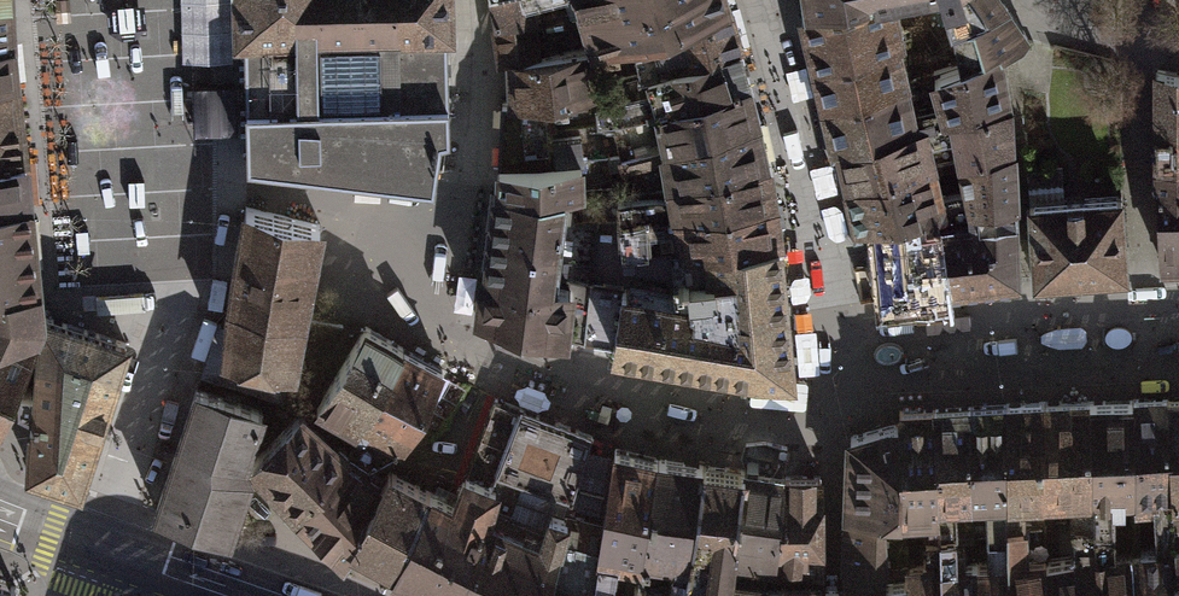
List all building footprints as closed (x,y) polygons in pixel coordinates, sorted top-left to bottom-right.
[(13,47),(10,0),(0,0),(0,48),(13,47)] [(237,37),(246,37),(446,32),(452,32),(451,0),(236,0),(237,37)] [(495,24),(531,19),(528,0),(490,0),(495,24)] [(634,0),(580,0),(585,16),(634,0)] [(590,49),(613,43),(623,41),(634,39),(633,37),(729,5),(727,0),(634,0),(585,16),(593,45),(589,46),(590,49)] [(888,0),(861,0),(813,9),(801,11),(814,64),(891,43),(897,41),(888,0)] [(813,9),(861,0),(812,0),(813,9)] [(960,63),(961,65),(1000,47),(1001,52),(1017,45),(1027,39),(1027,36),(1000,0),(945,0),(953,28),(960,63)] [(636,45),(642,75),(740,46),(729,5),(633,37),(634,39),(623,41),(625,48),(636,45)] [(538,55),(545,54),(555,52),(551,21),(532,23),(531,19),(495,24),(502,63),(510,62),(539,58),(538,55)] [(446,32),(246,37),(247,93),(248,158),(340,169),(340,173),(432,185),(440,130),(448,130),(447,89),(446,32)] [(555,52),(545,54),(552,98),(593,89),(598,87),(593,66),(610,62),(609,60),(614,59),(613,53),(615,53),(613,43),(590,49),(589,46),(555,52)] [(891,43),(814,64),(824,105),(901,85),(901,83),(891,43)] [(612,94),(610,84),(598,87),(593,89),(596,119),(597,124),(604,123),(633,120),(633,117),(643,116),(749,82),(740,46),(642,75),(627,80),(631,98),(617,101),(615,94),(612,94)] [(13,47),(0,48),(0,81),(16,79),(13,47)] [(961,65),(960,63),(933,71),(933,73),(901,83),(901,85),(824,105),(834,145),(914,126),(954,117),(954,118),(1012,105),(1001,52),(1000,47),(961,65)] [(552,98),(545,54),(538,55),(539,58),(510,62),(510,102),(552,98)] [(1157,70),(1158,167),(1178,166),(1178,74),(1157,70)] [(20,117),(16,79),(0,81),(0,120),(20,117)] [(758,122),(749,82),(643,116),(633,117),(633,120),(604,123),(606,133),(615,133),(621,157),(621,158),(647,153),(647,150),(668,145),(668,147),(758,122)] [(502,103),(499,165),(541,165),(581,161),(583,161),(580,136),(543,140),(543,125),(596,119),(593,89),(552,98),(510,102),(502,103)] [(954,117),(914,126),(834,145),(842,183),(848,182),(929,164),(935,162),(962,156),(1011,145),(1012,105),(954,118),(954,117)] [(24,157),(20,117),(0,120),(0,160),(24,157)] [(621,157),(609,158),(612,171),(633,165),(636,186),(674,183),(768,162),(758,122),(668,147),(668,145),(647,150),(647,153),(621,158),(621,157)] [(929,164),(848,182),(858,224),(877,219),(935,211),(954,209),(1017,200),(1014,144),(1011,145),(962,156),(968,188),(936,195),(931,171),(937,170),(935,162),(929,164)] [(24,157),(0,160),(0,206),(29,202),(24,157)] [(541,165),(499,165),(498,190),(562,191),(582,191),(581,161),(541,165)] [(618,198),(619,220),(775,200),(768,162),(674,183),(636,186),(635,197),(618,198)] [(1158,167),(1162,262),(1178,261),(1178,166),(1158,167)] [(1029,170),(1030,185),(1063,182),(1062,168),(1029,170)] [(478,314),(585,342),(592,284),(551,273),(562,191),(498,190),(488,271),(484,270),(478,314)] [(1029,203),(1035,279),(1127,273),(1121,197),(1029,203)] [(623,253),(638,252),(649,252),(649,248),(686,246),(686,244),(713,242),(713,244),(780,242),(775,200),(619,220),(623,253)] [(936,225),(945,291),(1020,281),(1017,200),(954,209),(955,217),(975,215),(975,221),(936,225)] [(38,285),(30,211),(29,202),(0,206),(0,288),(38,285)] [(218,323),(202,371),(281,398),(290,370),(302,319),(319,224),(246,207),(229,303),(228,326),(218,323)] [(877,219),(885,298),(945,291),(936,225),(935,211),(877,219)] [(649,252),(638,252),(638,270),(674,276),(673,289),(647,284),(644,294),(692,300),(786,311),(780,242),(713,244),(713,242),(686,244),(686,246),(649,248),(649,252)] [(757,371),(792,373),(786,311),(692,300),(644,294),(623,289),(623,286),(603,283),(603,286),(592,284),(585,342),(757,371)] [(41,315),(38,285),(0,288),(0,407),(41,315)] [(125,342),(41,315),(39,338),(37,342),(34,389),(20,387),(16,406),(33,414),(29,469),(80,485),(125,342)] [(364,329),(317,407),(325,412),(328,406),(358,423),(403,348),(366,326),(364,329)] [(347,451),(368,465),(402,446),(442,369),(403,348),(358,423),(359,424),(349,449),(347,451)] [(230,536),(251,474),(245,462),(262,410),(197,388),(155,511),(230,536)] [(1136,492),(1136,499),(1155,499),(1157,524),(1174,523),(1173,515),(1171,500),(1173,496),(1167,397),(1134,400),(1136,492)] [(1178,514),(1178,397),(1167,397),(1173,496),(1171,500),(1173,515),(1178,514)] [(495,398),(467,474),(494,484),(521,409),(495,398)] [(1044,401),(1043,495),(1073,494),(1074,520),(1094,520),(1091,400),(1044,401)] [(1094,525),(1113,524),(1112,504),(1124,504),(1124,492),(1136,492),(1134,400),(1091,400),(1094,520),(1094,525)] [(1007,521),(1022,521),(1022,506),(1033,506),(1033,495),(1043,495),(1044,401),(1007,404),(1007,521)] [(1007,536),(1007,521),(1007,404),(970,407),(970,499),(987,498),(989,536),(1007,536)] [(953,499),(970,499),(970,407),(936,408),(939,532),(954,532),(953,499)] [(925,510),(926,537),(940,537),(939,532),(936,408),(900,410),(900,423),(901,511),(906,511),(925,510)] [(496,485),(489,519),(540,540),(550,511),(564,515),(565,512),(569,513),(592,437),(521,409),(494,484),(496,485)] [(273,487),(300,513),(347,451),(349,449),(343,444),(338,451),(299,414),(252,462),(273,487)] [(851,436),(846,566),(906,563),(909,563),(906,511),(901,511),(900,423),(851,436)] [(604,522),(599,554),(609,556),(639,562),(643,562),(644,552),(660,458),(615,448),(604,522)] [(368,465),(347,451),(300,513),(346,558),(355,544),(350,541),(372,502),(368,500),(375,490),(367,484),(357,476),(368,465)] [(660,458),(644,552),(643,562),(641,574),(644,574),(646,562),(649,562),(650,553),(673,555),(671,574),(685,563),(698,464),(660,458)] [(685,563),(682,585),(727,593),(730,576),(732,561),(744,472),(745,469),(698,464),(685,563)] [(355,544),(393,564),(430,492),(389,471),(377,491),(375,490),(368,500),(372,502),(350,541),(355,544)] [(744,472),(732,561),(759,565),(760,557),(767,558),(776,559),(785,477),(744,472)] [(494,484),(467,474),(454,503),(430,492),(393,564),(392,568),(449,595),(459,595),(485,518),(489,519),(496,485),(494,484)] [(785,477),(776,559),(767,558),(766,575),(766,581),(820,581),(820,476),(785,477)] [(569,513),(565,512),(564,515),(550,511),(540,540),(489,519),(485,518),(459,595),(551,595),(556,576),(553,574),(569,513)] [(569,513),(553,574),(556,576),(551,595),(592,595),(599,554),(604,522),(587,517),(569,513)] [(1074,520),(1076,555),(1046,559),(1047,595),(1097,595),(1094,525),(1094,520),(1074,520)] [(1007,521),(1007,536),(1010,595),(1047,595),(1046,559),(1046,521),(1022,521),(1007,521)] [(1157,524),(1158,546),(1137,548),(1138,569),(1141,569),(1142,595),(1178,595),(1177,546),(1174,523),(1157,524)] [(1137,548),(1113,549),(1113,524),(1094,525),(1097,595),(1142,595),(1141,569),(1138,569),(1137,548)] [(939,532),(940,537),(944,595),(978,595),(977,562),(966,562),(965,544),(955,544),(954,532),(939,532)] [(1007,536),(989,536),(990,561),(977,562),(978,595),(1010,595),(1007,536)] [(927,558),(923,558),(923,565),(907,565),(908,595),(944,595),(940,537),(926,537),(927,558)] [(610,593),(615,567),(609,556),(599,554),(592,595),(621,595),(610,593)] [(641,574),(643,562),(639,562),(637,578),(624,576),(621,595),(637,595),(641,574)] [(682,585),(685,563),(671,574),(668,586),(643,581),(644,574),(641,574),(637,595),(681,595),(682,585)] [(906,563),(846,566),(846,595),(908,595),(907,565),(906,563)] [(766,575),(752,574),(752,579),(730,576),(727,593),(726,595),(765,595),(766,581),(766,575)] [(820,581),(766,581),(765,595),(820,595),(820,581)] [(15,586),(0,582),(0,595),(12,595),(15,586)] [(727,593),(682,585),(681,595),(726,595),(727,593)]
